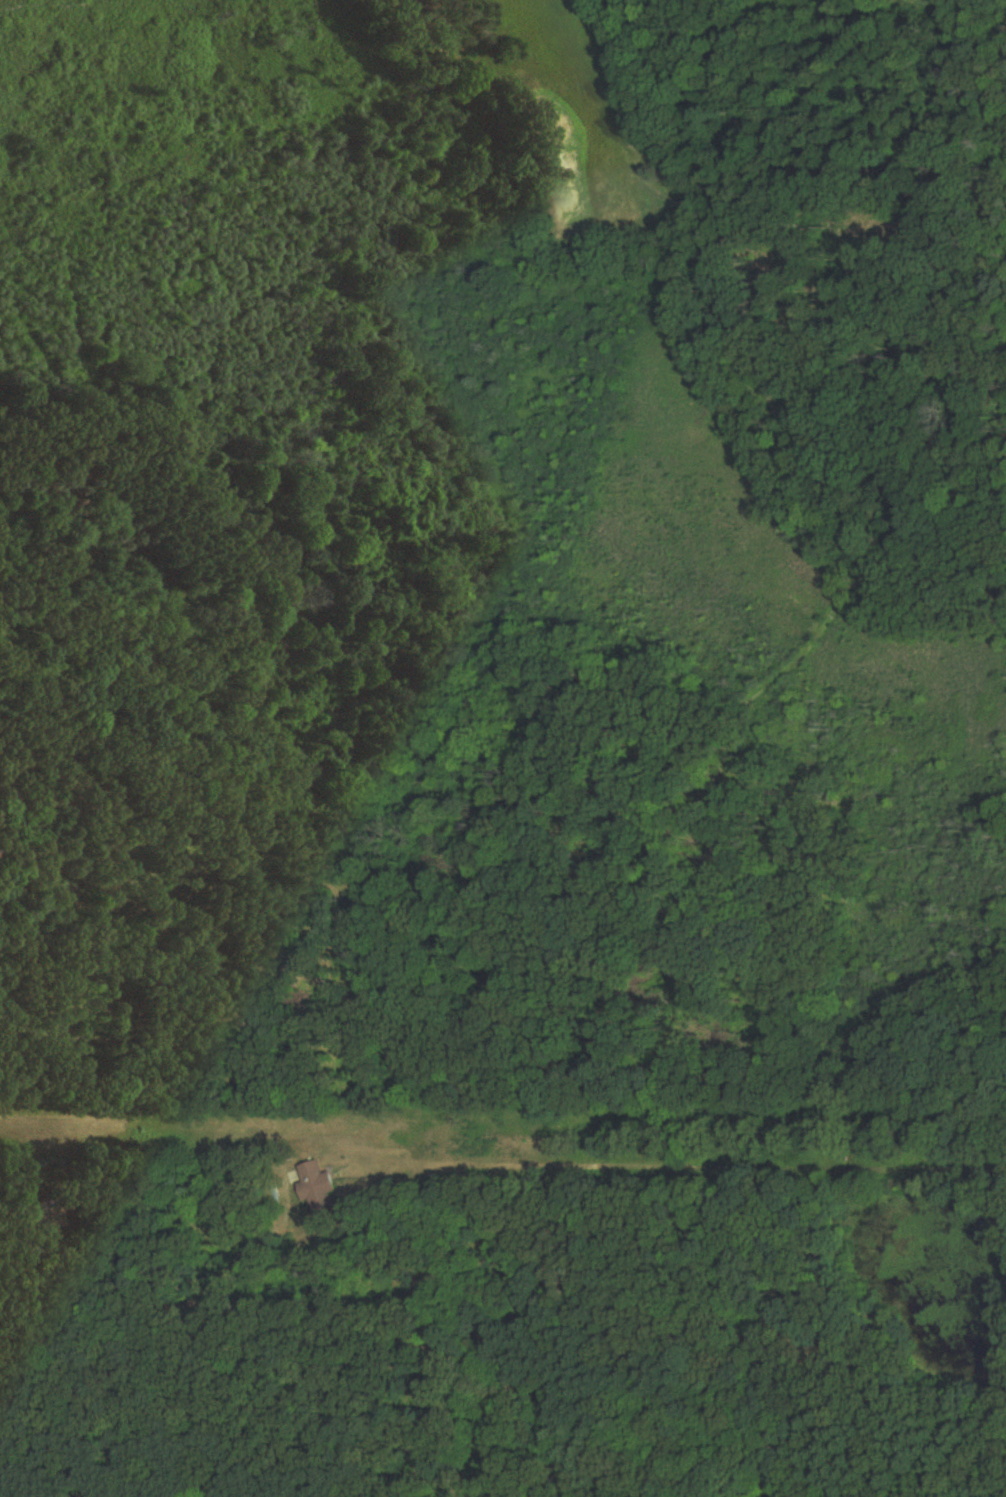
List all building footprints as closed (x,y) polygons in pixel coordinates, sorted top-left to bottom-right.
[(306,1202),(314,1200),(316,1213),(336,1209),(326,1164),(299,1169),(306,1202)]
